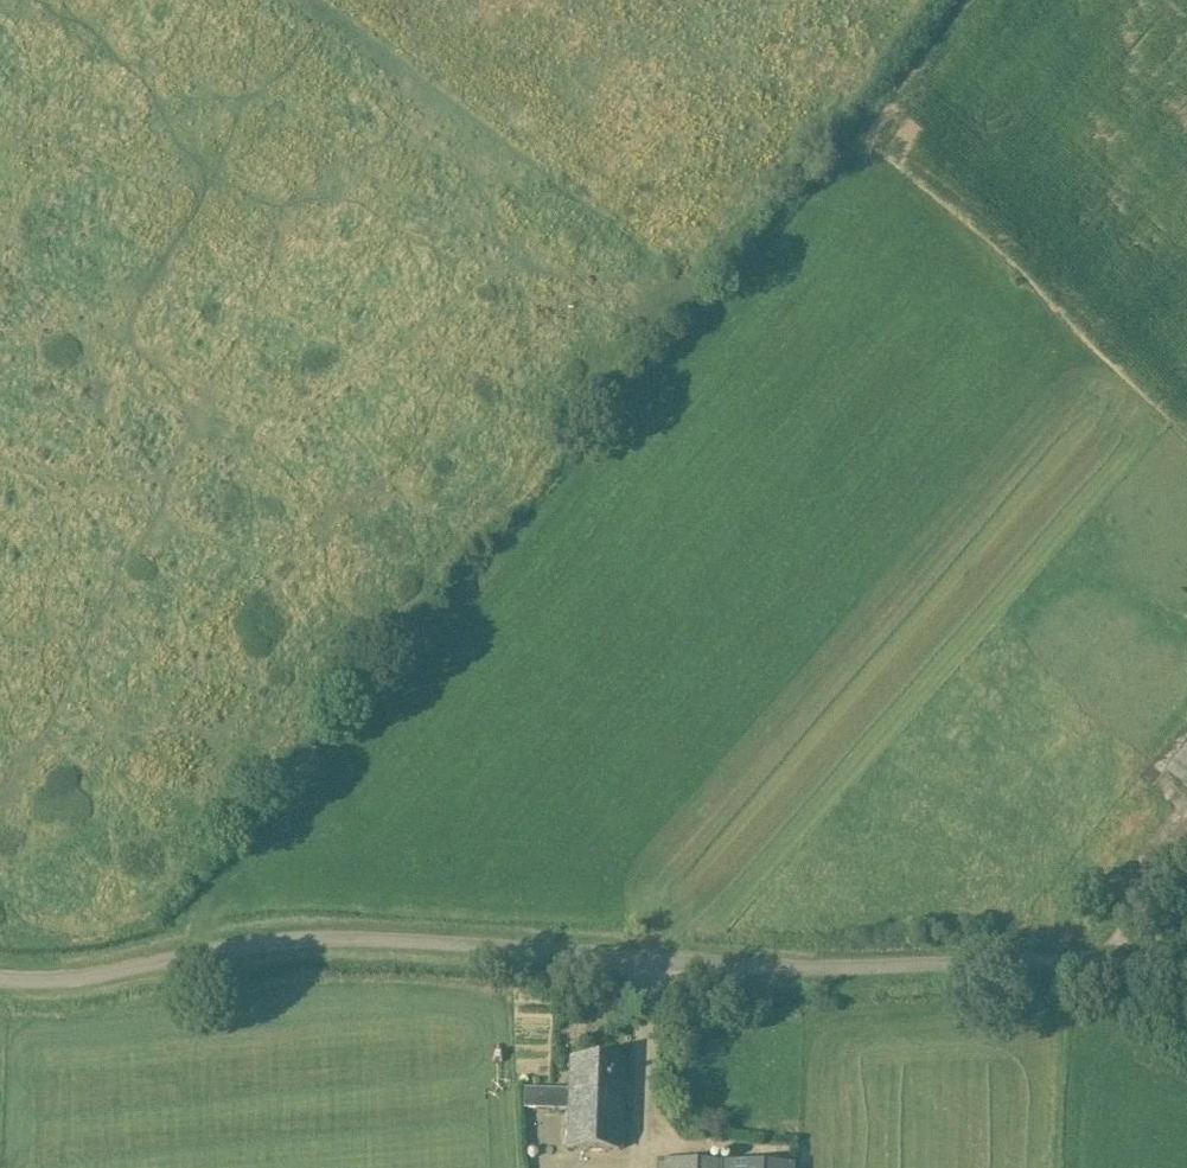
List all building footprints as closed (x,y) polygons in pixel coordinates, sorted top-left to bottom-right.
[(1167,772),(1186,789),(1186,749),(1167,772)] [(570,1091),(526,1090),(525,1110),(570,1111),(568,1150),(619,1152),(621,1113),(623,1062),(572,1060),(571,1086),(570,1091)]
